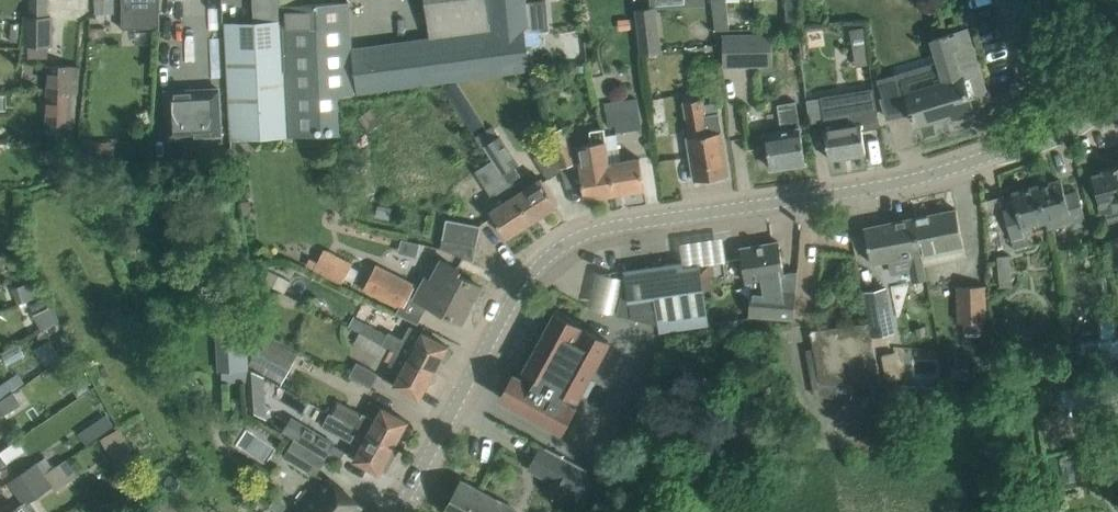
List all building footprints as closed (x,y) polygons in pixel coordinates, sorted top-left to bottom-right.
[(29,15),(24,15),(25,45),(53,45),(53,15),(48,15),(48,0),(30,0),(29,15)] [(126,12),(122,12),(122,24),(122,28),(160,28),(160,24),(160,0),(126,0),(126,12)] [(254,22),(224,24),(230,139),(238,139),(287,136),(281,0),(254,0),(254,22)] [(287,136),(339,133),(336,95),(448,81),(531,70),(527,44),(524,26),(527,27),(525,0),(426,0),(431,39),(352,49),(349,1),(327,2),(306,3),(306,0),(281,0),(287,136)] [(546,0),(536,0),(530,1),(534,42),(548,40),(546,29),(549,29),(546,0)] [(715,30),(730,30),(726,0),(712,0),(713,5),(715,30)] [(786,29),(801,28),(800,0),(786,0),(786,29)] [(640,53),(660,51),(655,7),(635,10),(640,53)] [(630,18),(620,19),(621,29),(630,29),(630,18)] [(11,22),(10,41),(18,41),(19,23),(11,22)] [(933,40),(939,60),(955,111),(952,112),(955,121),(972,116),(972,117),(974,116),(971,105),(987,100),(966,30),(949,35),(948,33),(944,34),(944,36),(933,40)] [(772,63),(771,35),(723,36),(723,64),(759,64),(772,63)] [(22,51),(22,62),(33,62),(33,51),(22,51)] [(882,96),(881,97),(887,118),(912,112),(915,124),(952,112),(955,111),(939,60),(877,78),(882,96)] [(729,175),(725,153),(721,132),(717,104),(722,103),(718,64),(705,66),(707,87),(705,87),(705,94),(710,93),(711,104),(703,105),(708,134),(704,135),(711,178),(729,175)] [(50,66),(49,91),(76,92),(79,92),(82,67),(67,66),(50,66)] [(837,92),(820,95),(823,118),(822,118),(824,128),(829,159),(865,153),(862,130),(879,127),(878,120),(875,98),(873,86),(837,92)] [(165,92),(168,137),(221,135),(219,89),(165,92)] [(49,91),(47,122),(49,122),(48,140),(74,141),(76,92),(49,91)] [(615,125),(616,131),(641,127),(637,97),(604,102),(608,126),(615,125)] [(687,138),(690,159),(694,181),(711,178),(704,135),(708,134),(703,105),(702,99),(683,101),(688,137),(687,138)] [(765,133),(767,147),(771,168),(805,163),(795,101),(777,104),(781,131),(765,133)] [(490,126),(474,137),(482,148),(485,146),(498,137),(490,126)] [(548,131),(552,146),(561,167),(577,162),(572,146),(566,126),(548,131)] [(581,168),(580,168),(585,199),(615,194),(610,162),(608,149),(606,136),(604,128),(590,130),(592,143),(577,145),(581,168)] [(616,134),(606,136),(608,149),(618,147),(616,134)] [(558,205),(546,186),(541,178),(529,186),(515,165),(519,163),(512,153),(500,135),(498,137),(485,146),(494,160),(532,221),(558,205)] [(96,142),(83,142),(83,156),(97,156),(96,142)] [(548,178),(562,170),(561,167),(552,146),(534,156),(548,178)] [(639,157),(610,162),(615,194),(644,189),(639,157)] [(532,221),(494,160),(476,171),(491,195),(496,192),(504,202),(490,211),(507,237),(532,221)] [(1103,169),(1104,174),(1091,177),(1101,213),(1117,209),(1114,201),(1117,200),(1117,164),(1103,169)] [(1061,180),(1036,187),(1045,219),(1067,213),(1069,222),(1073,235),(1088,231),(1085,218),(1077,192),(1065,195),(1061,180)] [(1023,226),(1045,219),(1036,187),(1012,194),(1016,209),(1003,212),(1011,239),(1013,249),(1029,245),(1023,226)] [(914,217),(921,253),(963,244),(956,209),(914,217)] [(871,263),(921,253),(914,217),(864,228),(871,263)] [(474,260),(477,245),(481,226),(447,219),(443,238),(441,247),(474,260)] [(780,274),(784,273),(779,242),(740,248),(746,282),(761,279),(763,290),(751,289),(751,292),(749,316),(793,320),(795,291),(782,290),(780,274)] [(343,284),(346,278),(353,282),(359,270),(351,266),(352,264),(324,250),(318,261),(310,257),(306,266),(314,269),(343,284)] [(997,255),(1000,287),(1013,286),(1010,255),(997,255)] [(416,298),(442,311),(461,322),(481,286),(458,273),(460,270),(442,260),(431,280),(427,277),(416,298)] [(616,314),(659,324),(660,331),(708,324),(699,265),(683,267),(682,262),(625,270),(627,285),(623,285),(616,314)] [(400,307),(411,283),(376,265),(364,289),(400,307)] [(18,304),(36,298),(30,281),(12,287),(18,304)] [(984,285),(956,286),(958,323),(963,322),(963,333),(985,332),(985,322),(986,321),(984,285)] [(862,290),(868,319),(871,333),(892,329),(884,286),(862,290)] [(581,323),(578,321),(555,309),(553,313),(543,332),(545,333),(525,370),(526,371),(521,379),(513,374),(501,397),(539,418),(538,421),(561,433),(575,408),(570,405),(574,397),(577,398),(608,341),(585,328),(583,331),(578,328),(581,323)] [(1117,357),(1117,338),(1116,339),(1114,314),(1098,316),(1101,340),(1079,343),(1081,361),(1117,357)] [(422,332),(416,344),(403,338),(402,341),(355,316),(350,326),(360,332),(434,372),(448,345),(422,332)] [(810,330),(820,382),(837,383),(881,386),(868,320),(810,330)] [(247,369),(246,323),(238,324),(218,325),(222,381),(248,380),(247,369)] [(434,372),(360,332),(354,342),(391,361),(389,364),(402,371),(394,384),(401,388),(420,398),(434,372)] [(299,353),(265,334),(248,366),(281,385),(299,353)] [(897,350),(884,352),(888,379),(901,376),(897,350)] [(372,387),(379,373),(357,361),(350,375),(372,387)] [(265,378),(247,369),(248,380),(249,409),(267,420),(265,378)] [(2,401),(26,385),(19,373),(0,384),(0,402),(2,401)] [(762,405),(718,397),(711,427),(755,436),(762,405)] [(2,401),(0,402),(0,417),(9,411),(2,401)] [(343,420),(394,447),(408,421),(382,407),(373,423),(360,416),(358,420),(335,407),(331,413),(343,420)] [(106,413),(92,422),(100,434),(114,424),(106,413)] [(388,458),(394,447),(343,420),(337,433),(354,443),(348,454),(355,457),(354,459),(380,473),(382,469),(387,472),(393,460),(388,458)] [(304,424),(296,437),(327,456),(335,442),(304,424)] [(139,462),(120,427),(101,438),(120,472),(139,462)] [(327,456),(296,437),(285,457),(316,475),(327,456)] [(8,464),(7,463),(26,450),(18,439),(0,451),(0,452),(0,470),(8,464)] [(9,480),(18,493),(66,459),(69,458),(61,447),(9,480)] [(568,490),(575,493),(588,470),(552,451),(545,447),(537,462),(533,470),(549,479),(545,487),(564,498),(568,490)] [(25,505),(31,501),(52,487),(53,488),(75,473),(66,459),(18,493),(25,505)] [(346,492),(329,478),(301,511),(358,511),(362,506),(346,492)] [(518,511),(462,479),(444,511),(517,511),(518,511)]
